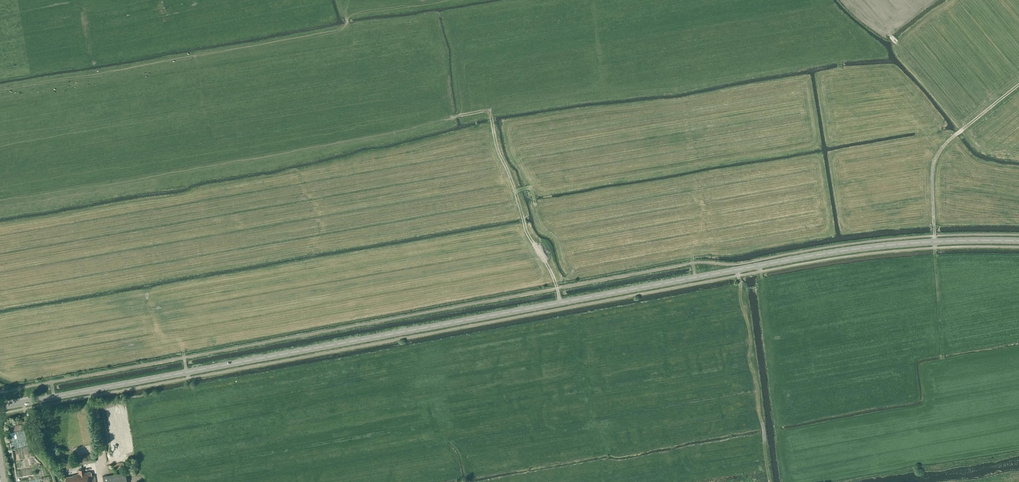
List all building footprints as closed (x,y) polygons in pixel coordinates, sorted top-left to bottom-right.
[(79,456),(81,464),(96,462),(94,454),(79,456)] [(94,475),(91,476),(91,472),(84,473),(83,469),(78,470),(79,474),(71,475),(71,476),(65,477),(66,481),(95,481),(94,475)] [(103,481),(126,481),(125,473),(102,476),(103,481)]
